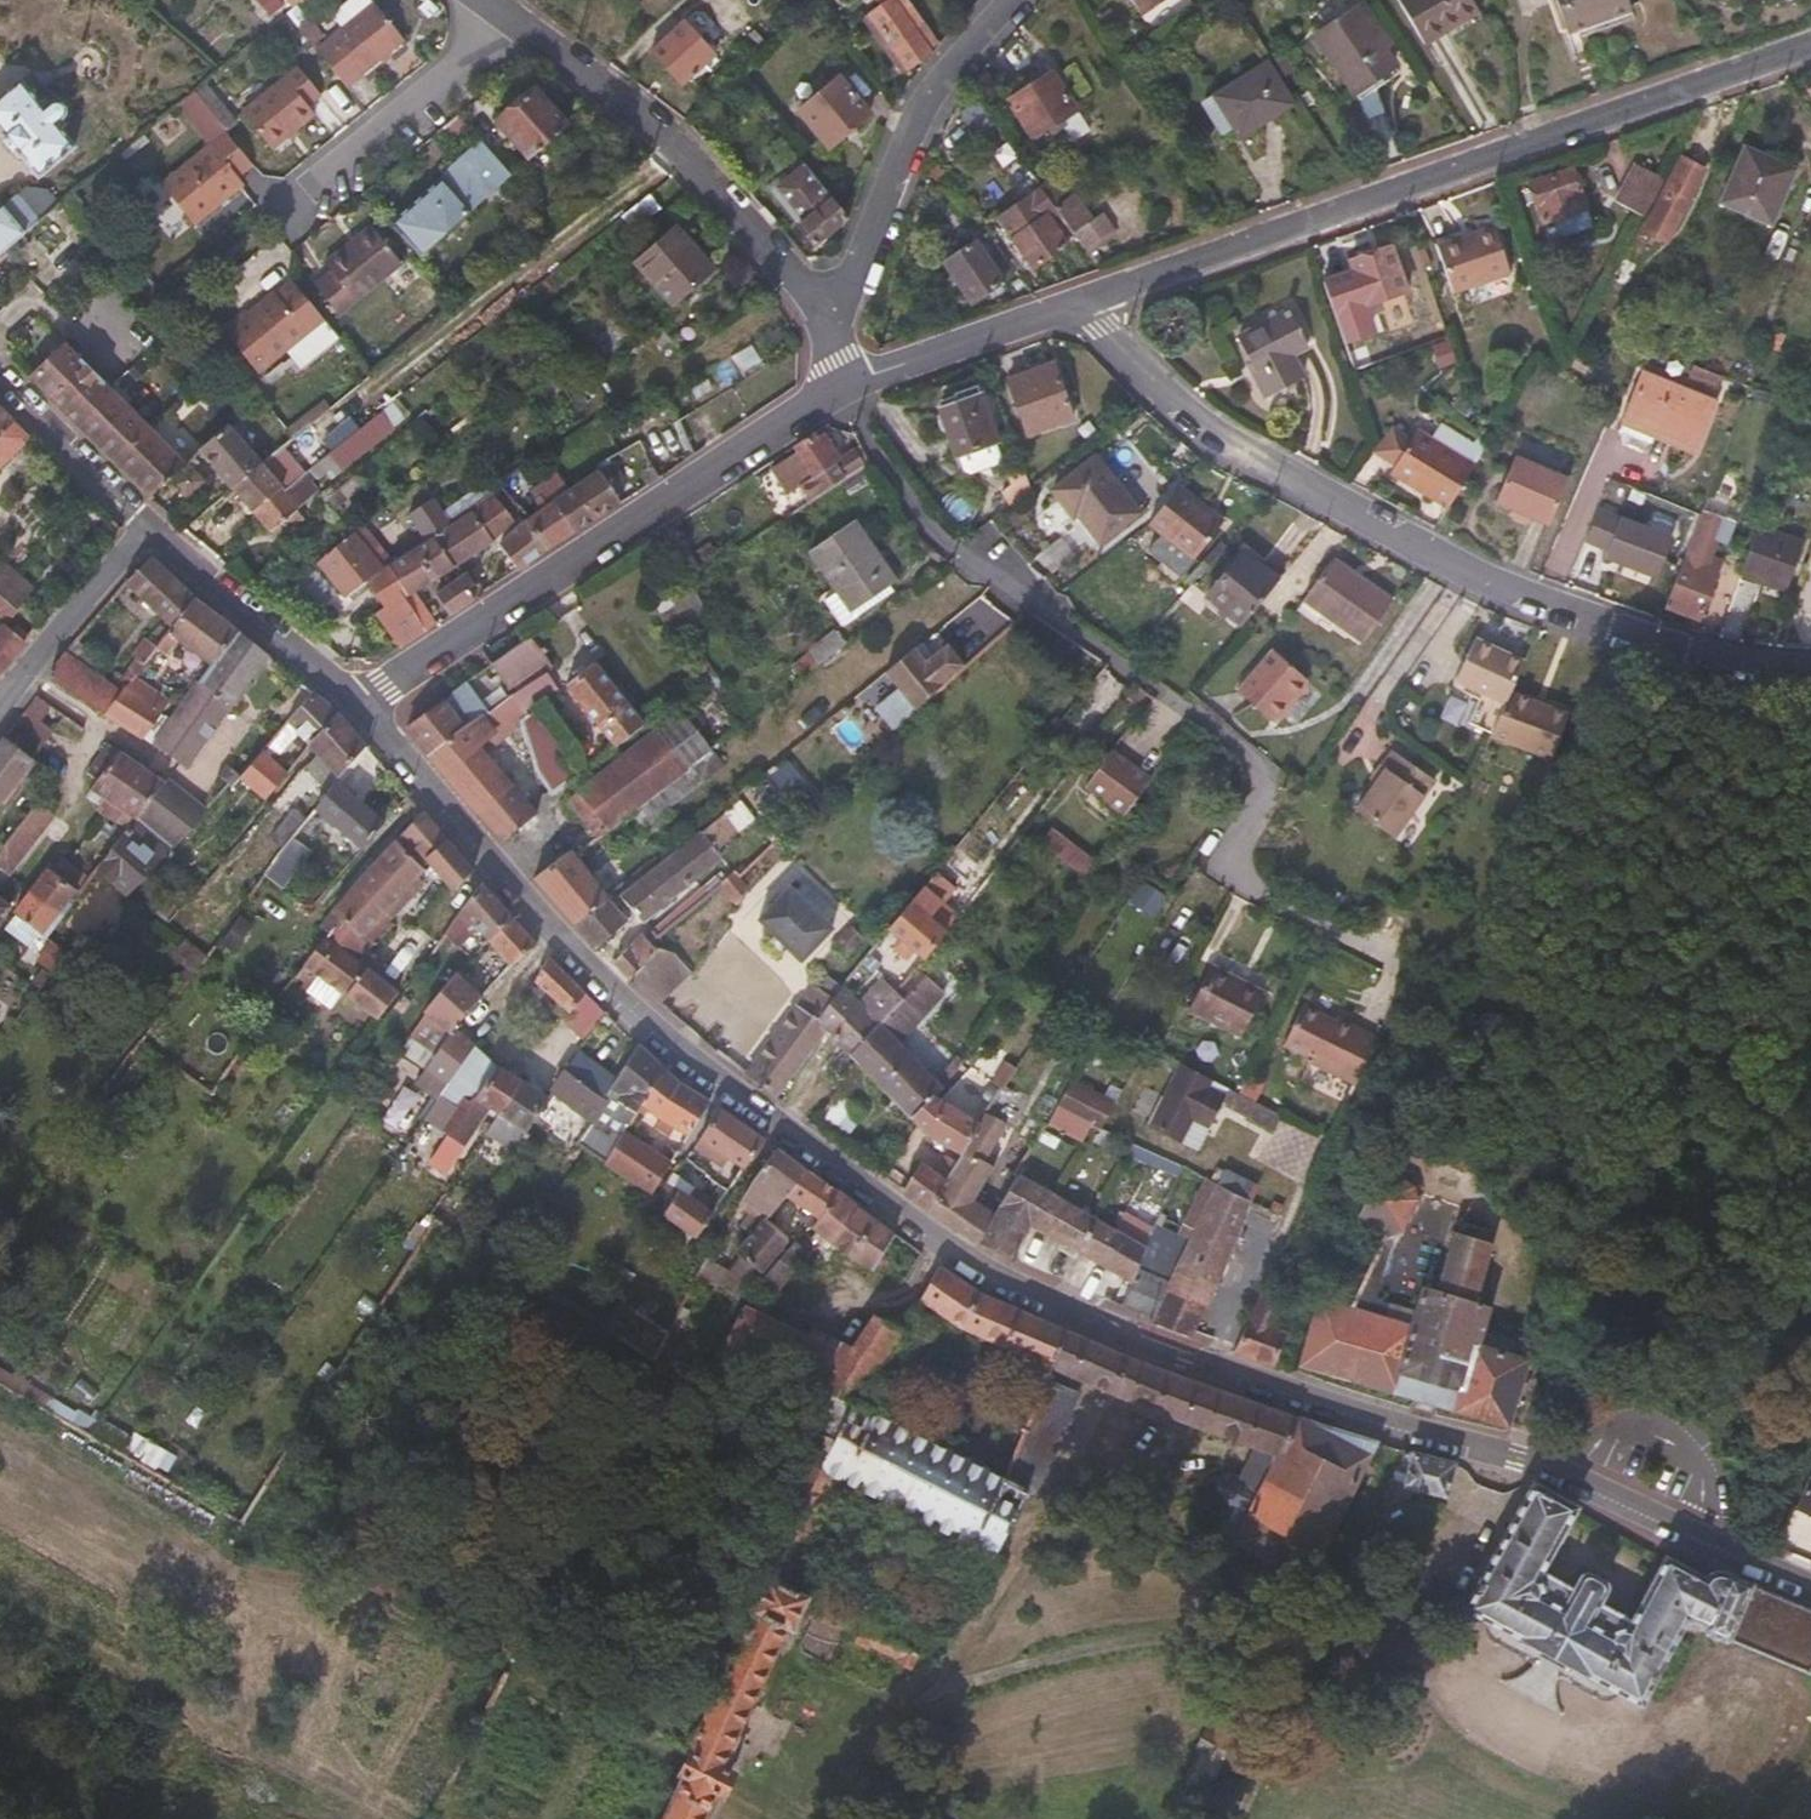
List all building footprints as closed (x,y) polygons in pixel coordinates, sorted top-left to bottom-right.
[(291,11),(305,0),(282,0),(291,11)] [(400,47),(371,9),(369,11),(362,0),(356,0),(329,20),(340,33),(314,55),(345,93),(400,47)] [(904,0),(874,0),(877,4),(877,8),(865,15),(905,73),(929,57),(915,34),(922,28),(904,0)] [(1140,12),(1159,0),(1132,0),(1140,12)] [(1464,0),(1394,0),(1389,3),(1417,50),(1473,16),(1464,0)] [(1619,0),(1545,0),(1558,37),(1624,14),(1619,0)] [(1382,49),(1373,36),(1357,11),(1310,43),(1348,100),(1388,71),(1376,53),(1382,49)] [(715,64),(681,26),(649,55),(679,88),(698,71),(702,70),(704,74),(715,64)] [(1288,111),(1261,68),(1207,102),(1234,145),(1288,111)] [(271,154),(312,119),(305,110),(317,100),(294,72),(241,117),(271,154)] [(1040,147),(1060,135),(1067,148),(1085,136),(1048,79),(1023,96),(1017,82),(996,96),(1027,144),(1035,139),(1040,147)] [(62,135),(61,132),(66,129),(60,122),(63,116),(63,112),(59,108),(53,106),(49,108),(42,102),(38,105),(19,82),(0,99),(0,137),(37,181),(73,151),(62,135)] [(827,152),(867,118),(837,82),(797,115),(827,152)] [(565,130),(533,94),(495,126),(527,164),(565,130)] [(250,168),(203,112),(191,97),(177,109),(208,148),(159,188),(192,229),(238,191),(242,189),(234,180),(250,168)] [(973,143),(991,130),(973,106),(956,118),(973,143)] [(508,182),(477,148),(459,164),(389,227),(418,261),(500,190),(508,182)] [(1764,231),(1789,173),(1738,151),(1713,208),(1764,231)] [(1659,247),(1697,175),(1675,164),(1637,236),(1659,247)] [(846,222),(803,168),(775,192),(800,224),(794,230),(812,251),(846,222)] [(1637,222),(1657,184),(1628,168),(1606,206),(1637,222)] [(1586,233),(1572,193),(1578,191),(1575,179),(1569,180),(1567,174),(1523,188),(1537,230),(1553,224),(1559,243),(1586,233)] [(1089,225),(1071,201),(1063,206),(1050,185),(1037,195),(1052,216),(1084,258),(1113,236),(1100,217),(1089,225)] [(1052,216),(1037,195),(1024,205),(1037,224),(1014,240),(1009,233),(997,241),(1004,254),(1011,250),(1016,255),(1029,275),(1063,251),(1044,221),(1052,216)] [(38,224),(17,198),(0,211),(0,257),(38,224)] [(336,319),(399,268),(369,230),(324,267),(331,277),(313,291),(336,319)] [(670,309),(710,273),(674,232),(633,267),(670,309)] [(1481,288),(1504,279),(1488,232),(1466,239),(1467,242),(1431,254),(1446,299),(1481,288)] [(1011,277),(994,252),(981,261),(972,246),(939,270),(965,310),(1001,287),(999,284),(1011,277)] [(1401,297),(1386,253),(1343,267),(1359,311),(1401,297)] [(1620,294),(1634,267),(1618,259),(1604,285),(1620,294)] [(255,377),(321,324),(290,286),(275,299),(271,298),(223,336),(255,377)] [(1298,384),(1288,360),(1302,353),(1283,316),(1233,342),(1250,376),(1248,379),(1259,402),(1298,384)] [(1432,347),(1436,370),(1455,366),(1451,344),(1432,347)] [(183,468),(63,348),(29,380),(149,501),(166,485),(183,468)] [(127,400),(172,387),(163,356),(118,369),(127,400)] [(1068,424),(1049,369),(1003,385),(1022,441),(1068,424)] [(1690,453),(1709,407),(1638,379),(1613,436),(1643,448),(1648,437),(1690,453)] [(712,421),(741,400),(731,386),(702,407),(712,421)] [(993,448),(978,399),(934,414),(951,463),(993,448)] [(332,476),(340,472),(400,424),(388,409),(379,416),(283,493),(280,491),(252,514),(275,543),(301,522),(298,517),(295,515),(296,512),(316,494),(308,484),(311,481),(315,482),(329,471),(332,476)] [(0,415),(0,468),(27,441),(0,415)] [(260,466),(225,428),(196,455),(231,492),(260,466)] [(1441,513),(1468,470),(1410,434),(1385,478),(1441,513)] [(807,507),(860,472),(852,458),(836,468),(817,435),(790,452),(811,485),(798,493),(807,507)] [(268,465),(290,487),(303,474),(281,452),(268,465)] [(1514,523),(1538,472),(1511,461),(1492,508),(1507,514),(1504,520),(1514,523)] [(185,503),(202,485),(190,474),(194,466),(190,462),(183,468),(166,485),(185,503)] [(532,463),(508,479),(496,485),(507,500),(516,493),(533,483),(529,474),(536,471),(532,463)] [(1095,547),(1134,517),(1090,464),(1048,497),(1068,522),(1073,519),(1095,547)] [(252,514),(280,491),(260,466),(231,492),(252,514)] [(1007,510),(1026,495),(1018,470),(1002,476),(1007,490),(997,498),(1007,510)] [(1545,530),(1564,483),(1538,472),(1514,523),(1524,527),(1527,522),(1545,530)] [(646,489),(658,481),(654,474),(643,482),(646,489)] [(619,506),(597,475),(592,477),(550,505),(573,534),(619,506)] [(1219,528),(1175,491),(1144,529),(1188,566),(1219,528)] [(328,513),(343,501),(336,492),(322,504),(328,513)] [(573,534),(550,505),(544,496),(534,504),(540,513),(527,525),(546,552),(573,534)] [(489,546),(512,524),(492,499),(448,528),(431,541),(452,570),(489,546)] [(1722,548),(1735,513),(1702,501),(1693,525),(1716,533),(1712,544),(1722,548)] [(448,528),(430,503),(426,505),(406,519),(419,537),(414,542),(418,549),(403,558),(390,568),(387,568),(403,590),(407,599),(403,602),(423,634),(432,628),(411,596),(452,570),(431,541),(448,528)] [(546,552),(527,525),(498,549),(517,573),(546,552)] [(840,634),(891,599),(886,591),(892,586),(848,525),(806,556),(835,597),(823,607),(840,634)] [(403,590),(387,568),(390,568),(384,562),(356,527),(347,534),(351,538),(315,564),(347,606),(370,589),(383,607),(384,611),(375,617),(398,651),(423,634),(403,602),(407,599),(403,590)] [(1695,625),(1716,566),(1690,557),(1699,533),(1690,530),(1660,612),(1695,625)] [(1781,595),(1797,545),(1751,531),(1734,581),(1781,595)] [(1802,563),(1810,565),(1810,532),(1802,563)] [(1237,630),(1274,585),(1239,555),(1201,601),(1237,630)] [(170,631),(191,602),(150,562),(123,588),(170,631)] [(1358,648),(1386,606),(1327,563),(1298,605),(1358,648)] [(474,584),(471,586),(465,577),(434,599),(447,618),(481,595),(474,584)] [(1725,636),(1742,640),(1755,590),(1737,586),(1725,636)] [(0,601),(0,621),(5,626),(16,615),(0,601)] [(235,637),(191,602),(170,631),(156,649),(155,651),(167,659),(178,646),(211,671),(235,637)] [(9,637),(0,629),(0,675),(28,642),(19,635),(15,631),(9,637)] [(183,771),(230,707),(233,708),(243,695),(242,690),(265,658),(238,635),(235,637),(211,671),(152,750),(183,771)] [(816,669),(842,649),(832,636),(807,656),(816,669)] [(133,663),(113,689),(93,678),(87,673),(96,662),(74,645),(64,656),(51,672),(53,686),(103,718),(121,696),(132,684),(141,668),(155,651),(156,649),(145,641),(131,659),(133,663)] [(505,696),(544,666),(527,643),(488,671),(505,696)] [(1500,698),(1515,666),(1466,644),(1447,686),(1473,697),(1468,710),(1492,719),(1500,698)] [(911,717),(960,673),(941,652),(918,673),(906,659),(878,681),(911,717)] [(1271,725),(1307,686),(1273,654),(1236,692),(1271,725)] [(467,731),(494,712),(510,700),(549,673),(544,666),(505,696),(488,671),(458,692),(451,698),(444,707),(456,727),(464,725),(467,731)] [(640,731),(591,668),(564,690),(612,751),(640,731)] [(142,745),(167,707),(132,684),(121,696),(103,718),(142,745)] [(1134,710),(1143,697),(1131,689),(1122,702),(1134,710)] [(309,751),(334,718),(311,697),(286,725),(309,751)] [(1539,765),(1556,714),(1535,708),(1534,711),(1500,698),(1492,719),(1481,744),(1539,765)] [(32,763),(63,721),(34,700),(3,742),(32,763)] [(476,752),(521,714),(510,700),(494,712),(467,731),(424,760),(473,821),(477,820),(496,843),(508,840),(532,819),(477,755),(476,752)] [(1101,719),(1080,700),(1073,708),(1094,727),(1101,719)] [(424,760),(467,731),(464,725),(456,727),(444,707),(404,735),(424,760)] [(678,716),(577,794),(567,803),(582,823),(595,841),(629,816),(687,772),(707,755),(678,716)] [(309,751),(316,757),(303,771),(325,796),(334,786),(363,751),(334,718),(309,751)] [(569,785),(555,763),(559,759),(524,718),(518,727),(531,775),(549,801),(569,785)] [(32,763),(3,742),(0,746),(0,805),(32,763)] [(163,787),(107,749),(86,777),(92,782),(88,788),(104,802),(96,813),(114,826),(121,816),(132,822),(128,835),(97,875),(125,900),(204,814),(166,784),(163,787)] [(266,804),(285,780),(260,755),(239,780),(266,804)] [(698,787),(719,770),(707,755),(687,772),(629,816),(641,830),(698,787)] [(1122,821),(1147,785),(1106,757),(1081,794),(1122,821)] [(230,791),(239,780),(224,768),(216,779),(230,791)] [(1418,800),(1381,774),(1376,771),(1365,787),(1369,790),(1350,815),(1390,843),(1418,800)] [(382,827),(334,786),(325,796),(302,823),(284,846),(296,856),(321,826),(324,823),(360,853),(382,827)] [(284,846),(302,823),(296,817),(294,812),(286,804),(277,815),(281,820),(277,824),(280,829),(269,844),(279,852),(284,846)] [(53,820),(37,807),(0,854),(0,872),(8,879),(53,820)] [(469,875),(420,816),(394,844),(422,874),(427,870),(449,895),(469,875)] [(1055,828),(1042,844),(1084,878),(1097,862),(1055,828)] [(640,929),(717,864),(720,868),(727,863),(720,852),(713,857),(699,837),(617,900),(633,922),(640,929)] [(411,952),(425,933),(404,923),(400,927),(383,914),(422,874),(394,844),(376,864),(371,867),(354,886),(320,932),(327,937),(333,930),(337,934),(343,926),(358,939),(375,922),(411,952)] [(573,931),(605,904),(571,861),(568,855),(531,884),(573,931)] [(738,880),(751,867),(746,860),(733,874),(738,880)] [(46,942),(88,885),(59,863),(51,874),(47,872),(13,916),(46,942)] [(733,909),(746,894),(737,883),(738,880),(733,874),(716,888),(733,909)] [(942,936),(953,921),(940,909),(951,895),(933,879),(887,934),(898,943),(891,951),(903,962),(910,954),(920,962),(942,936)] [(479,886),(454,918),(442,939),(455,950),(476,931),(488,943),(511,922),(479,886)] [(828,933),(817,922),(826,912),(810,896),(802,906),(792,896),(798,890),(793,886),(756,924),(799,966),(828,933)] [(166,927),(177,912),(165,904),(155,917),(166,927)] [(596,952),(625,928),(605,904),(573,931),(571,933),(591,954),(596,952)] [(8,912),(0,905),(0,922),(8,912)] [(224,950),(258,962),(268,934),(234,922),(224,950)] [(534,947),(511,922),(488,943),(511,968),(534,947)] [(360,950),(337,934),(333,930),(327,937),(324,942),(352,964),(360,950)] [(841,962),(859,942),(847,931),(829,951),(841,962)] [(396,996),(352,964),(324,942),(302,968),(305,970),(376,1024),(396,996)] [(628,984),(656,954),(648,948),(644,942),(635,949),(630,948),(611,968),(628,984)] [(203,960),(184,944),(172,959),(191,977),(203,960)] [(50,974),(65,955),(52,945),(37,963),(50,974)] [(657,1010),(688,978),(673,959),(656,954),(628,984),(657,1010)] [(582,996),(546,960),(532,986),(567,1017),(582,996)] [(1237,1041),(1259,996),(1207,969),(1184,1014),(1237,1041)] [(933,1085),(895,1044),(940,994),(913,972),(899,991),(904,997),(898,1004),(875,1029),(848,1061),(855,1070),(908,1123),(930,1101),(939,1091),(959,1065),(950,1058),(933,1085)] [(452,1032),(479,1002),(455,978),(425,1016),(450,1036),(452,1032)] [(773,1102),(824,1035),(812,1025),(839,993),(825,981),(818,991),(812,990),(744,1080),(773,1102)] [(875,1029),(898,1004),(892,998),(878,984),(856,1007),(854,1008),(875,1029)] [(898,1004),(904,997),(899,991),(892,998),(898,1004)] [(848,1061),(875,1029),(854,1008),(856,1007),(839,993),(812,1025),(824,1035),(827,1037),(828,1042),(848,1061)] [(602,1017),(582,996),(567,1017),(559,1025),(583,1044),(602,1017)] [(1352,1088),(1373,1041),(1332,1023),(1330,1027),(1298,1012),(1281,1052),(1306,1064),(1305,1066),(1352,1088)] [(446,1088),(472,1049),(452,1032),(450,1036),(424,1072),(446,1088)] [(636,1114),(662,1074),(635,1048),(612,1083),(600,1100),(604,1103),(586,1127),(573,1147),(587,1156),(602,1165),(622,1137),(636,1114)] [(446,1139),(493,1069),(472,1049),(446,1088),(439,1098),(456,1112),(440,1134),(446,1139)] [(612,1083),(590,1066),(576,1056),(550,1096),(586,1127),(604,1103),(600,1100),(612,1083)] [(998,1093),(1012,1072),(1002,1066),(989,1086),(998,1093)] [(1205,1132),(1221,1099),(1207,1092),(1206,1088),(1209,1084),(1175,1067),(1144,1130),(1177,1147),(1188,1125),(1205,1132)] [(446,1139),(443,1144),(431,1162),(438,1166),(446,1172),(488,1111),(497,1118),(520,1085),(493,1069),(446,1139)] [(645,1114),(659,1122),(654,1131),(666,1139),(671,1130),(685,1139),(706,1106),(682,1090),(662,1074),(636,1114),(641,1118),(645,1114)] [(1250,1105),(1261,1084),(1244,1075),(1233,1096),(1250,1105)] [(510,1155),(545,1103),(520,1085),(497,1118),(485,1136),(494,1166),(510,1155)] [(841,1098),(823,1117),(847,1139),(864,1120),(841,1098)] [(1087,1127),(1094,1114),(1060,1098),(1053,1109),(1087,1127)] [(958,1158),(977,1128),(930,1101),(908,1123),(923,1139),(958,1158)] [(1078,1145),(1087,1127),(1053,1109),(1044,1127),(1078,1145)] [(718,1168),(724,1160),(739,1169),(760,1142),(714,1110),(689,1148),(718,1168)] [(996,1163),(988,1157),(1006,1129),(985,1115),(977,1128),(958,1158),(952,1167),(946,1178),(972,1196),(973,1199),(996,1163)] [(1111,1156),(1117,1142),(1097,1132),(1090,1145),(1111,1156)] [(649,1197),(675,1156),(664,1149),(658,1160),(655,1160),(622,1137),(602,1165),(649,1197)] [(784,1198),(802,1171),(772,1151),(750,1179),(738,1200),(765,1219),(784,1198)] [(924,1213),(942,1184),(946,1178),(952,1167),(943,1162),(933,1177),(917,1165),(900,1194),(924,1213)] [(443,1177),(446,1172),(438,1166),(436,1172),(443,1177)] [(720,1199),(725,1191),(690,1166),(691,1182),(706,1193),(720,1199)] [(784,1198),(799,1209),(793,1220),(806,1230),(832,1192),(802,1171),(784,1198)] [(1394,1232),(1410,1202),(1406,1191),(1379,1177),(1353,1220),(1381,1235),(1394,1232)] [(991,1218),(976,1210),(969,1206),(973,1199),(972,1196),(946,1178),(942,1184),(924,1213),(975,1247),(991,1218)] [(1142,1252),(1013,1178),(995,1211),(991,1218),(975,1247),(1006,1261),(1027,1227),(1128,1285),(1142,1252)] [(692,1240),(715,1207),(690,1190),(685,1197),(662,1183),(646,1209),(692,1240)] [(1187,1339),(1232,1242),(1245,1204),(1213,1188),(1192,1231),(1179,1227),(1174,1238),(1153,1228),(1142,1252),(1128,1285),(1126,1289),(1118,1309),(1148,1322),(1149,1327),(1187,1339)] [(826,1244),(852,1206),(832,1192),(806,1230),(826,1244)] [(867,1272),(892,1235),(870,1220),(852,1206),(826,1244),(843,1257),(867,1272)] [(1525,1349),(1475,1336),(1482,1311),(1469,1307),(1487,1248),(1485,1247),(1483,1242),(1483,1234),(1460,1228),(1455,1237),(1452,1238),(1434,1297),(1418,1293),(1411,1317),(1367,1304),(1382,1250),(1375,1248),(1381,1235),(1353,1220),(1350,1226),(1313,1302),(1317,1303),(1297,1368),(1502,1428),(1525,1349)] [(756,1273),(784,1239),(763,1222),(760,1221),(733,1255),(756,1273)] [(899,1294),(922,1259),(892,1235),(867,1272),(899,1294)] [(793,1271),(810,1249),(797,1238),(794,1238),(777,1259),(793,1271)] [(771,1300),(793,1271),(777,1259),(755,1287),(771,1300)] [(1101,1350),(1061,1333),(981,1298),(935,1268),(917,1300),(958,1330),(1046,1370),(1153,1416),(1250,1450),(1236,1481),(1221,1474),(1208,1498),(1223,1506),(1212,1531),(1303,1577),(1314,1558),(1370,1445),(1294,1420),(1141,1366),(1101,1350)] [(1118,1309),(1126,1289),(1116,1283),(1107,1304),(1118,1309)] [(1285,1331),(1271,1324),(1277,1310),(1291,1316),(1294,1309),(1257,1295),(1230,1354),(1269,1369),(1285,1331)] [(650,1363),(666,1333),(618,1302),(603,1328),(650,1363)] [(852,1405),(897,1332),(870,1316),(848,1348),(839,1345),(834,1354),(739,1311),(664,1463),(693,1475),(744,1372),(772,1362),(803,1375),(795,1395),(808,1400),(797,1427),(764,1498),(766,1501),(737,1566),(763,1580),(790,1591),(840,1482),(991,1558),(1023,1493),(1000,1480),(852,1405)] [(80,1380),(72,1394),(91,1406),(100,1393),(80,1380)] [(1031,1498),(1074,1393),(1041,1380),(1030,1405),(1000,1480),(1023,1493),(1031,1498)] [(134,1435),(123,1453),(161,1475),(172,1456),(134,1435)] [(418,1462),(430,1440),(420,1435),(409,1456),(418,1462)] [(1390,1481),(1400,1484),(1400,1487),(1402,1490),(1442,1498),(1449,1463),(1397,1452),(1392,1467),(1390,1481)] [(1804,1476),(1790,1510),(1810,1519),(1810,1479),(1804,1476)] [(1595,1605),(1601,1592),(1601,1585),(1600,1582),(1586,1575),(1577,1576),(1570,1591),(1537,1574),(1572,1509),(1528,1484),(1460,1613),(1638,1708),(1677,1633),(1703,1636),(1721,1643),(1726,1643),(1805,1674),(1807,1672),(1810,1674),(1810,1612),(1757,1590),(1722,1576),(1712,1573),(1702,1580),(1662,1558),(1628,1622),(1595,1605)] [(1779,1555),(1794,1523),(1787,1518),(1773,1552),(1779,1555)] [(1392,1552),(1393,1547),(1392,1543),(1389,1539),(1387,1537),(1382,1536),(1376,1538),(1372,1541),(1371,1544),(1370,1549),(1373,1554),(1375,1556),(1377,1557),(1383,1558),(1388,1556),(1392,1552)] [(796,1614),(809,1620),(812,1619),(843,1634),(842,1640),(865,1650),(867,1646),(897,1662),(897,1666),(907,1670),(914,1656),(802,1599),(790,1591),(763,1580),(684,1750),(691,1754),(679,1778),(681,1780),(663,1818),(702,1818),(713,1795),(716,1795),(728,1772),(720,1768),(784,1630),(787,1630),(796,1614)] [(1204,1790),(1243,1713),(1223,1704),(1208,1732),(1201,1731),(1194,1746),(1193,1751),(1198,1753),(1184,1781),(1204,1790)] [(1371,1727),(1369,1715),(1351,1718),(1353,1730),(1359,1734),(1369,1732),(1371,1727)]
